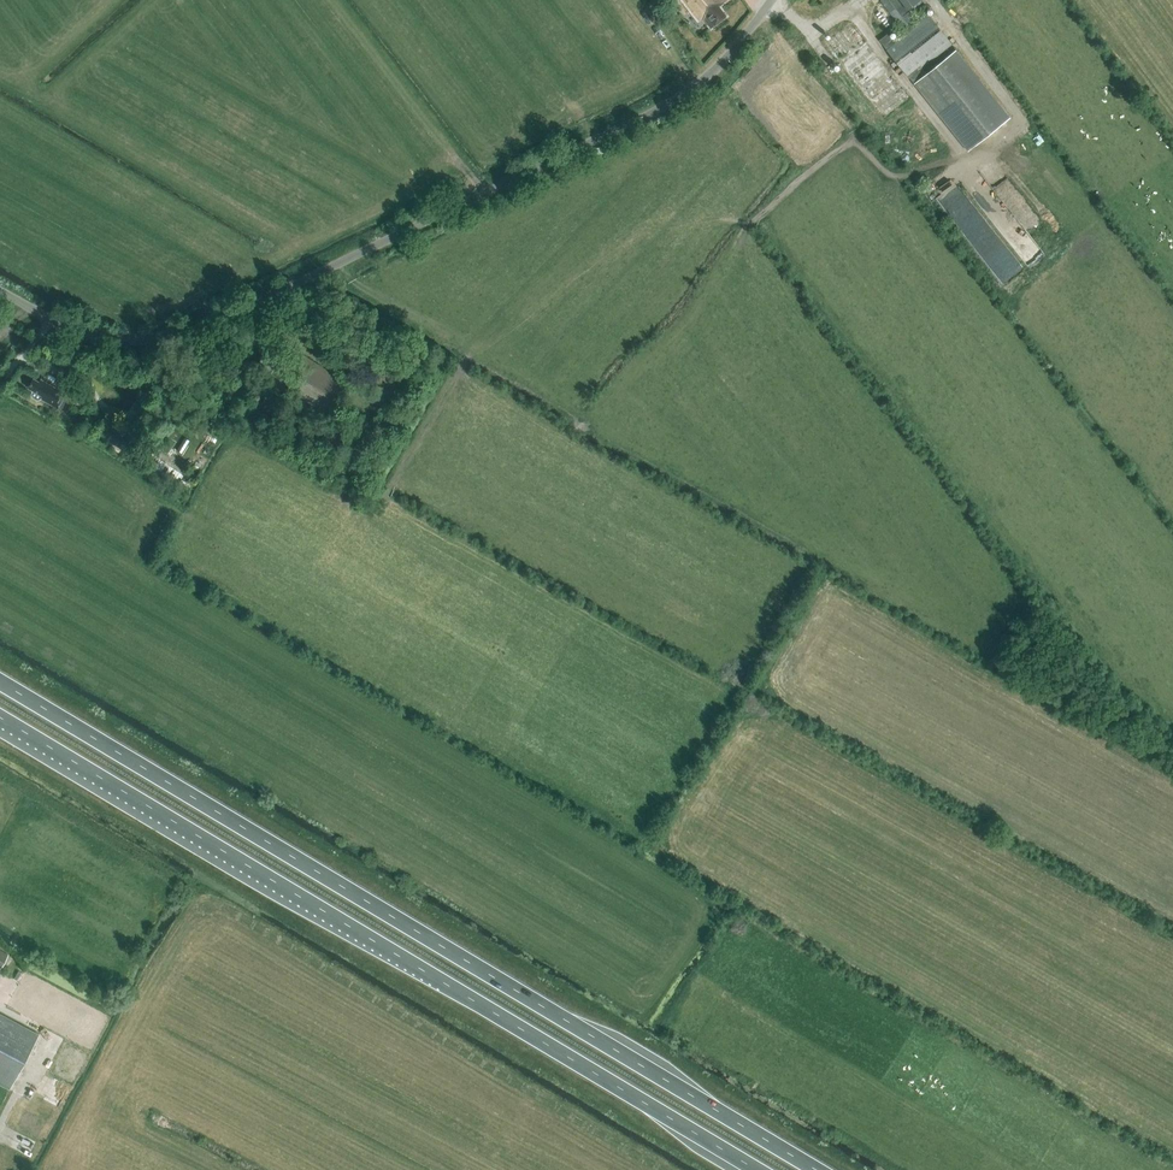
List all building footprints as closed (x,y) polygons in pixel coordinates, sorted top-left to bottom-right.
[(702,21),(704,19),(711,28),(727,16),(720,7),(725,3),(723,0),(686,0),(702,21)] [(882,0),(903,27),(916,17),(909,10),(921,0),(883,0),(882,0)] [(968,151),(1010,117),(956,50),(927,73),(922,68),(952,44),(927,13),(893,40),(888,33),(879,40),(968,151)] [(885,119),(910,98),(849,23),(824,44),(885,119)] [(1016,251),(1027,267),(1045,255),(1033,239),(1016,251)] [(64,358),(56,353),(49,364),(59,370),(61,368),(68,372),(73,362),(65,358),(64,358)] [(294,358),(288,367),(267,353),(259,366),(289,385),(287,388),(329,415),(348,384),(303,355),(299,361),(294,358)] [(28,387),(33,390),(31,394),(31,397),(37,400),(40,399),(41,398),(57,408),(65,394),(41,380),(39,382),(33,379),(28,387)] [(257,431),(264,420),(246,409),(239,420),(257,431)] [(139,441),(115,426),(106,441),(130,456),(139,441)] [(153,470),(165,477),(167,474),(171,468),(159,460),(156,466),(153,470)] [(359,468),(349,462),(343,473),(353,478),(359,468)] [(181,480),(178,486),(177,486),(182,489),(186,483),(181,480)] [(0,949),(0,962),(3,964),(9,954),(0,949)] [(10,1088),(39,1034),(0,1013),(0,1083),(10,1088)]
